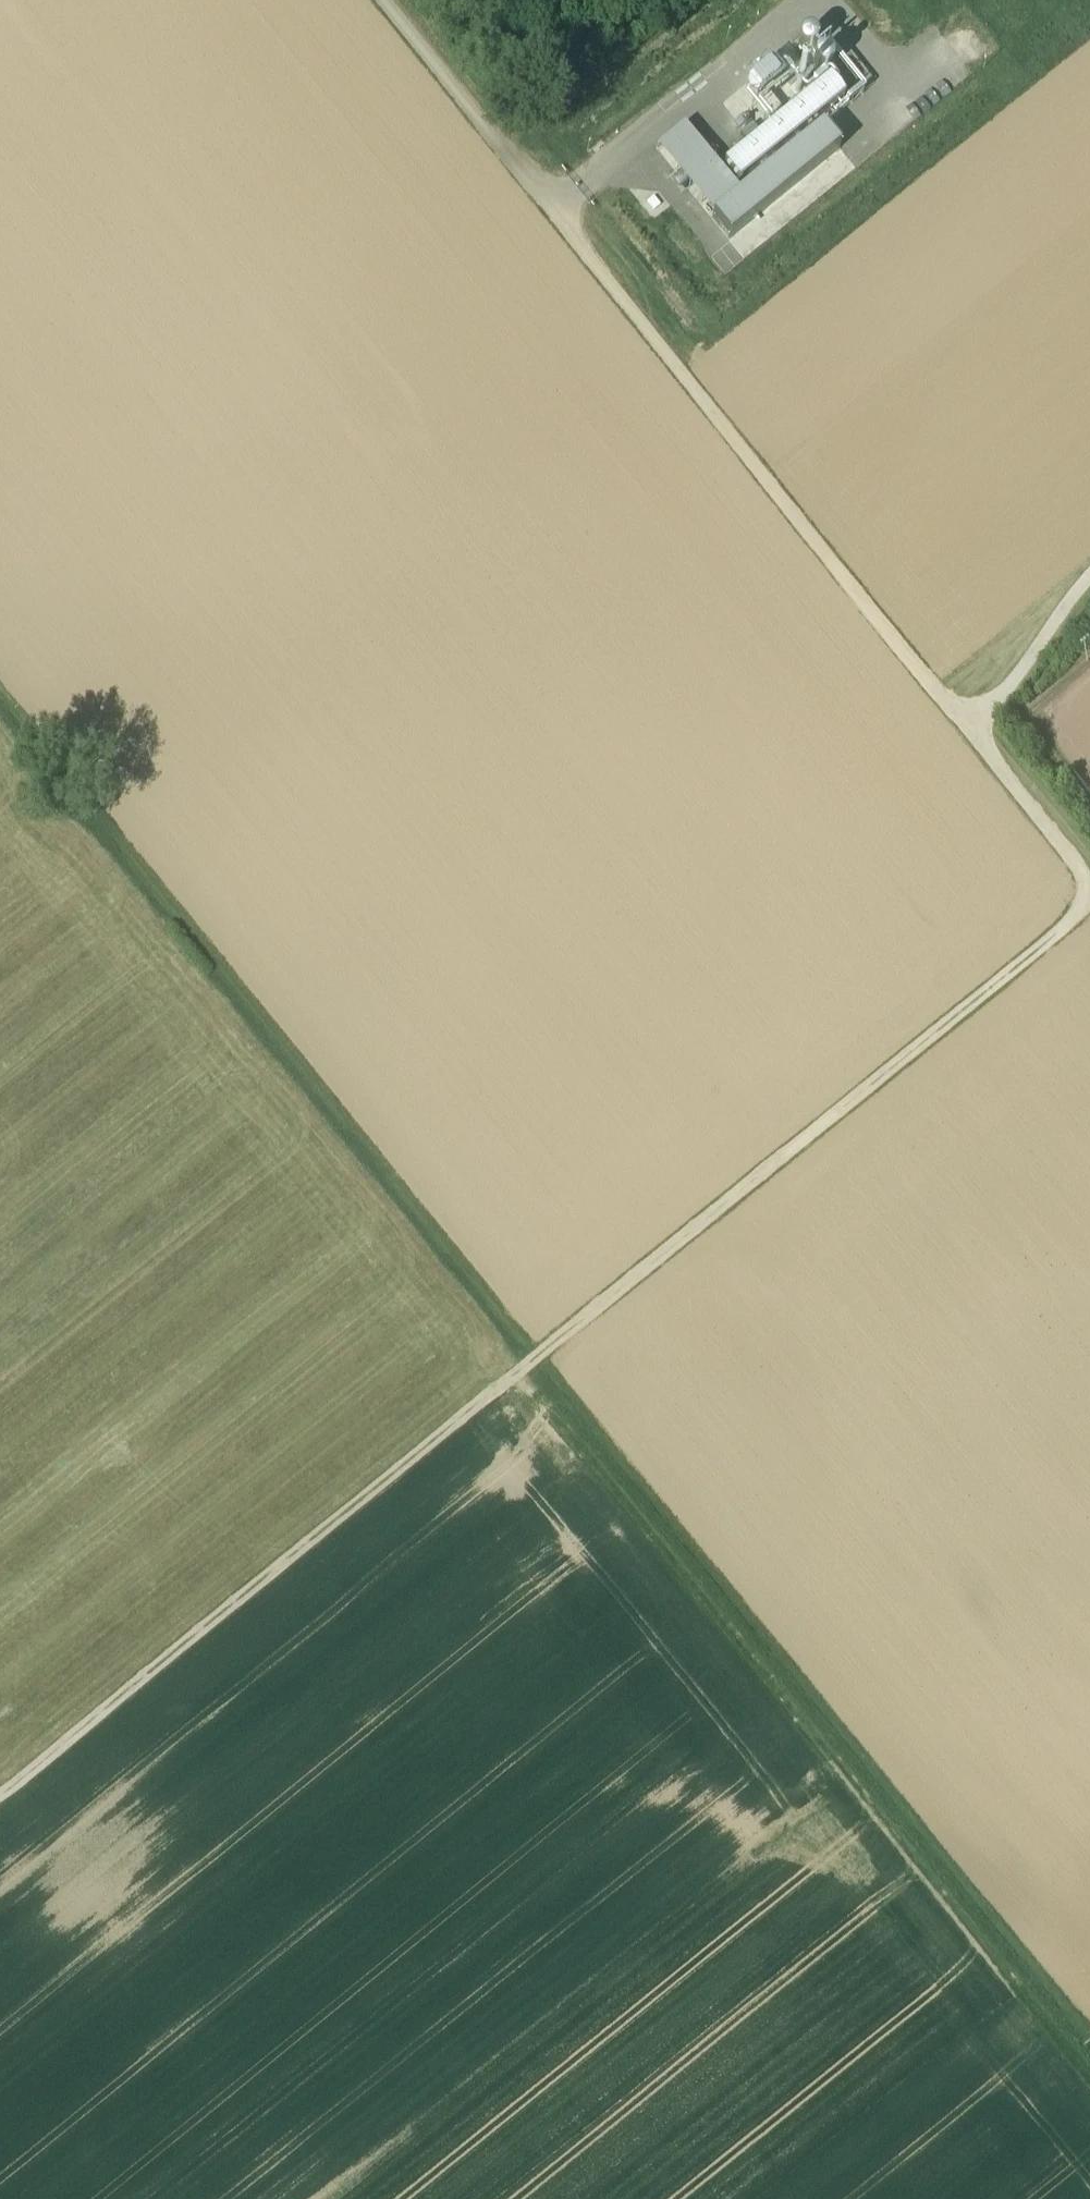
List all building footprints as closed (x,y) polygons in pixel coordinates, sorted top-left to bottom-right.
[(725,167),(740,186),(844,100),(829,82),(725,167)] [(656,149),(713,218),(741,195),(684,126),(656,149)] [(741,195),(713,218),(731,240),(840,149),(823,128),(741,195)] [(654,198),(648,203),(655,212),(661,206),(654,198)]
